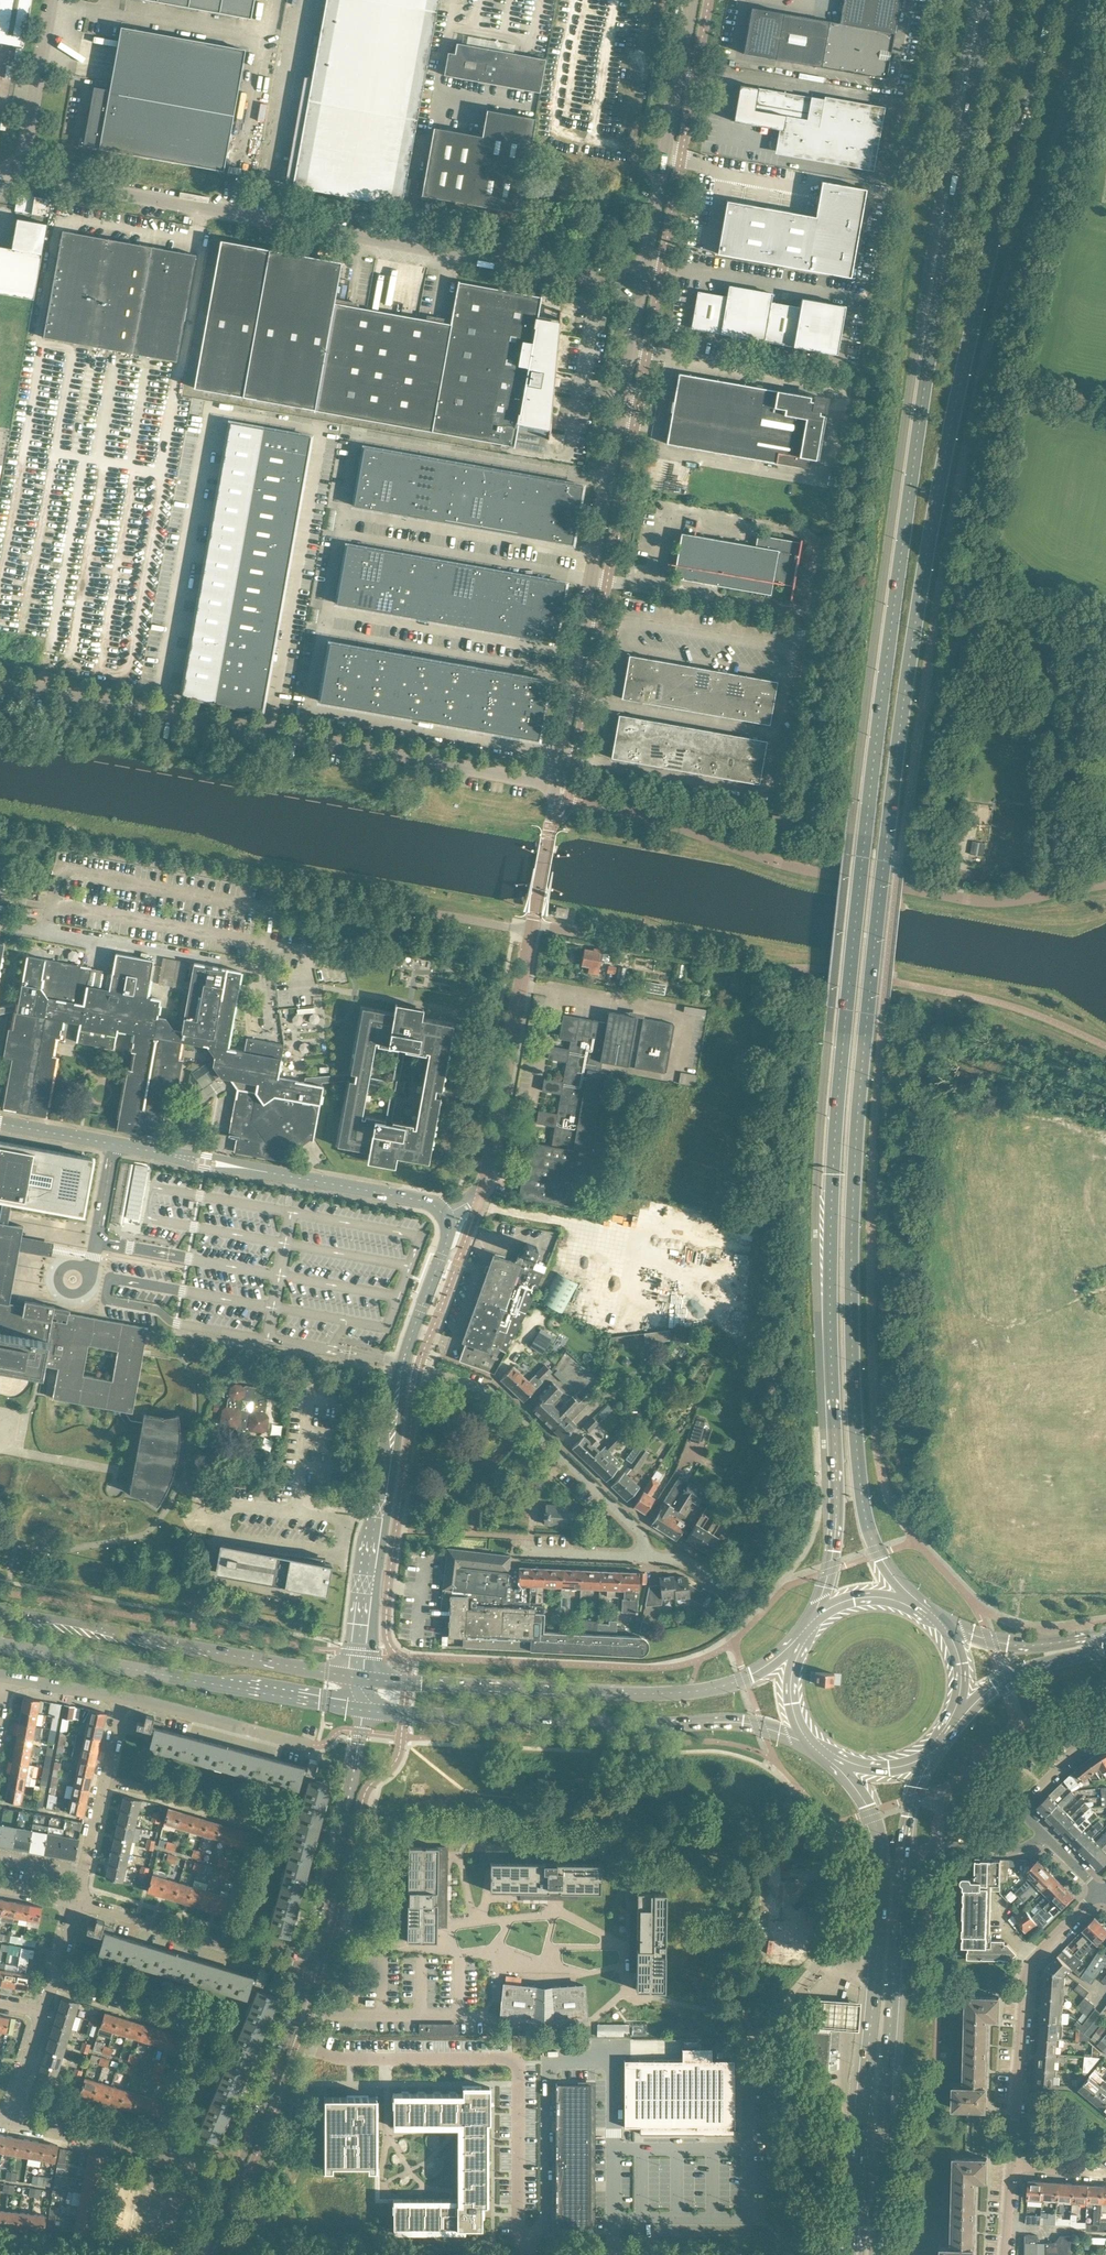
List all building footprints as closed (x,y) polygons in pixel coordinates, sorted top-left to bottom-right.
[(24,47),(32,0),(0,0),(0,42),(24,47)] [(254,0),(156,0),(251,17),(254,0)] [(401,206),(402,203),(439,0),(326,0),(306,112),(300,111),(295,143),(300,144),(296,164),(291,163),(288,179),(293,180),(292,186),(349,196),(401,206)] [(628,0),(564,0),(542,139),(591,146),(599,97),(613,99),(628,0)] [(758,56),(886,79),(900,0),(844,0),(840,23),(766,10),(751,7),(743,53),(758,56)] [(120,31),(119,38),(111,82),(109,92),(96,90),(87,142),(99,145),(99,148),(224,171),(245,54),(244,54),(245,50),(121,27),(120,31)] [(447,53),(443,74),(540,91),(546,59),(456,43),(454,54),(447,53)] [(870,166),(880,110),(824,101),(824,99),(811,96),(811,97),(758,87),(758,88),(740,84),(733,121),(783,130),(780,150),(870,166)] [(419,208),(461,215),(464,216),(464,213),(472,214),(471,217),(473,217),(516,225),(518,216),(535,119),(487,110),(483,136),(434,127),(419,208)] [(726,201),(717,253),(850,277),(866,189),(821,181),(815,217),(726,201)] [(48,216),(51,199),(21,192),(17,209),(48,216)] [(17,218),(12,248),(42,253),(47,230),(48,224),(47,224),(17,218)] [(628,227),(627,226),(614,224),(613,233),(613,234),(626,236),(628,227)] [(107,239),(63,231),(62,233),(43,337),(88,345),(107,239)] [(132,353),(152,247),(107,239),(88,345),(132,353)] [(560,311),(559,319),(538,315),(542,296),(541,295),(540,298),(459,283),(459,281),(458,280),(450,324),(334,303),(342,262),(221,240),(207,314),(197,312),(194,326),(205,328),(194,387),(314,409),(314,411),(315,411),(315,409),(514,445),(513,447),(514,448),(518,425),(549,431),(548,439),(549,439),(554,385),(559,386),(560,378),(555,377),(561,311),(560,311)] [(34,300),(42,253),(12,248),(0,246),(0,294),(34,300)] [(152,247),(132,353),(177,361),(186,310),(196,255),(152,247)] [(698,291),(696,299),(691,328),(764,341),(771,302),(772,293),(729,285),(727,296),(698,291)] [(771,302),(764,341),(837,354),(845,306),(802,298),(800,307),(771,302)] [(756,386),(679,373),(666,443),(810,468),(811,458),(816,459),(823,415),(823,414),(819,414),(820,411),(824,411),(826,399),(822,398),(813,396),(813,400),(810,400),(810,396),(776,390),(759,384),(758,384),(757,384),(756,385),(756,386)] [(230,422),(181,696),(214,701),(263,428),(230,422)] [(263,428),(214,701),(262,710),(311,436),(263,428)] [(354,505),(572,544),(583,485),(364,447),(354,505)] [(756,545),(695,535),(694,535),(692,545),(679,543),(676,564),(668,563),(675,565),(673,577),(771,594),(773,582),(793,585),(790,599),(791,600),(794,584),(793,583),(798,555),(799,555),(801,539),(800,542),(757,534),(756,545)] [(337,603),(555,641),(566,583),(347,544),(337,603)] [(538,739),(543,712),(548,681),(330,642),(319,701),(538,739)] [(629,655),(626,676),(647,680),(651,659),(629,655)] [(667,661),(651,659),(647,680),(663,683),(667,661)] [(663,683),(679,686),(682,664),(667,661),(663,683)] [(698,667),(682,664),(679,686),(694,688),(698,667)] [(694,688),(710,691),(714,670),(698,667),(694,688)] [(730,672),(714,670),(710,691),(726,694),(730,672)] [(726,694),(742,697),(746,675),(730,672),(726,694)] [(761,678),(746,675),(742,697),(758,699),(761,678)] [(622,698),(643,702),(647,680),(626,676),(622,698)] [(758,699),(773,702),(777,681),(761,678),(758,699)] [(663,683),(647,680),(643,702),(659,705),(663,683)] [(679,686),(663,683),(659,705),(675,707),(679,686)] [(694,688),(679,686),(675,707),(691,710),(694,688)] [(710,691),(694,688),(691,710),(706,713),(710,691)] [(706,713),(722,716),(726,694),(710,691),(706,713)] [(742,697),(726,694),(722,716),(738,718),(742,697)] [(738,718),(754,721),(758,699),(742,697),(738,718)] [(754,721),(756,722),(770,724),(773,702),(758,699),(754,721)] [(619,714),(618,722),(615,736),(637,740),(640,718),(619,714)] [(652,742),(656,721),(640,718),(637,740),(652,742)] [(668,745),(672,724),(656,721),(652,742),(668,745)] [(684,748),(688,726),(672,724),(668,745),(684,748)] [(700,751),(704,729),(688,726),(684,748),(700,751)] [(716,753),(719,732),(704,729),(700,751),(716,753)] [(731,756),(735,735),(719,732),(716,753),(731,756)] [(747,759),(751,737),(735,735),(731,756),(747,759)] [(637,740),(615,736),(611,758),(633,761),(637,740)] [(747,759),(763,762),(767,740),(751,737),(747,759)] [(637,740),(633,761),(649,764),(652,742),(637,740)] [(652,742),(649,764),(665,767),(668,745),(652,742)] [(668,745),(665,767),(680,770),(684,748),(668,745)] [(684,748),(680,770),(696,772),(700,751),(684,748)] [(700,751),(696,772),(712,775),(716,753),(700,751)] [(716,753),(712,775),(728,778),(731,756),(716,753)] [(731,756),(728,778),(743,781),(747,759),(731,756)] [(747,759),(743,781),(759,783),(763,762),(747,759)] [(771,824),(789,828),(791,817),(773,814),(771,824)] [(972,841),(971,854),(985,855),(986,842),(972,841)] [(10,890),(11,882),(0,880),(0,889),(10,890)] [(567,918),(569,908),(557,906),(555,916),(567,918)] [(581,965),(589,966),(588,972),(598,974),(602,950),(593,948),(593,950),(584,949),(581,965)] [(148,997),(155,960),(116,953),(109,990),(88,986),(91,968),(27,956),(18,1004),(0,1008),(0,1013),(14,1010),(16,1011),(8,1057),(13,1058),(4,1108),(31,1113),(32,1104),(47,1107),(56,1055),(53,1055),(56,1038),(60,1038),(63,1020),(80,1023),(77,1041),(135,1052),(132,1069),(128,1069),(119,1120),(134,1122),(132,1132),(159,1136),(168,1086),(173,1087),(181,1041),(207,1046),(215,1057),(213,1066),(221,1077),(230,1079),(237,1089),(229,1136),(236,1137),(237,1138),(236,1145),(251,1148),(252,1139),(275,1143),(281,1151),(305,1134),(313,1136),(312,1141),(314,1141),(324,1086),(322,1085),(322,1082),(349,1080),(337,1145),(369,1151),(367,1161),(395,1166),(397,1156),(428,1162),(440,1097),(435,1096),(436,1089),(441,1090),(453,1024),(421,1019),(423,1008),(396,1003),(394,1013),(362,1008),(350,1073),(305,1077),(304,1082),(278,1077),(282,1058),(281,1058),(284,1044),(247,1038),(244,1052),(227,1049),(241,971),(194,963),(182,1031),(173,1030),(166,1019),(157,1017),(161,999),(148,997)] [(188,962),(163,957),(158,984),(184,989),(188,962)] [(626,967),(619,966),(615,983),(622,984),(626,967)] [(527,1197),(564,1203),(567,1200),(572,1166),(585,1168),(604,1140),(606,1127),(596,1125),(604,1072),(599,1068),(603,1061),(668,1072),(676,1020),(642,1015),(610,1010),(608,1021),(561,1013),(553,1059),(566,1061),(563,1082),(547,1079),(545,1090),(562,1093),(559,1112),(543,1110),(540,1124),(554,1126),(551,1144),(536,1141),(527,1197)] [(683,1072),(682,1083),(696,1085),(697,1073),(683,1072)] [(43,1373),(44,1365),(58,1367),(53,1397),(113,1409),(113,1411),(114,1413),(116,1413),(118,1412),(127,1425),(141,1428),(142,1423),(131,1420),(125,1412),(125,1411),(132,1412),(148,1327),(69,1313),(69,1311),(70,1311),(70,1310),(55,1307),(54,1307),(54,1306),(25,1300),(24,1305),(9,1303),(19,1249),(20,1249),(21,1249),(22,1248),(23,1248),(24,1247),(25,1246),(25,1245),(26,1244),(26,1243),(26,1242),(25,1241),(25,1240),(24,1239),(23,1239),(22,1238),(21,1238),(24,1226),(8,1223),(12,1201),(83,1214),(93,1158),(86,1157),(81,1156),(0,1141),(0,1199),(2,1199),(0,1213),(0,1366),(43,1373)] [(136,1165),(127,1218),(140,1220),(149,1167),(136,1165)] [(634,1211),(636,1197),(619,1195),(617,1208),(634,1211)] [(465,1342),(458,1360),(494,1373),(526,1314),(543,1272),(528,1267),(531,1258),(532,1259),(536,1246),(526,1243),(523,1251),(520,1250),(515,1262),(493,1254),(481,1289),(478,1288),(475,1296),(478,1297),(462,1341),(465,1342)] [(541,1300),(563,1313),(580,1284),(557,1271),(541,1300)] [(439,1298),(434,1296),(430,1307),(435,1310),(439,1298)] [(553,1335),(541,1328),(531,1344),(543,1352),(553,1335)] [(674,1330),(643,1333),(644,1343),(668,1340),(674,1330)] [(500,1379),(524,1401),(543,1382),(543,1381),(552,1372),(544,1364),(528,1381),(513,1366),(500,1379)] [(355,1379),(354,1385),(367,1387),(368,1381),(355,1379)] [(532,1410),(552,1429),(566,1415),(578,1402),(577,1402),(579,1399),(574,1394),(558,1411),(555,1408),(561,1402),(558,1399),(563,1393),(552,1382),(538,1396),(541,1400),(532,1410)] [(221,1421),(223,1425),(235,1427),(236,1428),(235,1428),(242,1437),(251,1430),(250,1430),(251,1429),(263,1431),(266,1429),(268,1417),(265,1413),(270,1389),(246,1385),(242,1387),(241,1385),(235,1384),(231,1387),(230,1393),(231,1395),(228,1397),(226,1407),(223,1409),(221,1421)] [(584,1396),(578,1402),(566,1415),(552,1429),(563,1439),(576,1425),(571,1420),(589,1401),(584,1396)] [(603,1416),(612,1407),(609,1404),(599,1412),(603,1416)] [(131,1490),(130,1493),(133,1493),(133,1494),(144,1496),(144,1497),(157,1506),(161,1500),(162,1498),(163,1496),(165,1493),(166,1490),(168,1487),(169,1484),(170,1482),(171,1479),(172,1476),(173,1474),(174,1471),(175,1468),(176,1465),(176,1463),(177,1460),(178,1457),(178,1454),(179,1451),(179,1447),(180,1444),(180,1441),(180,1438),(180,1436),(180,1433),(180,1430),(180,1427),(180,1423),(179,1419),(179,1414),(163,1417),(163,1418),(144,1414),(142,1423),(141,1428),(130,1490),(131,1490)] [(583,1427),(588,1432),(598,1423),(593,1417),(583,1427)] [(695,1424),(693,1440),(703,1441),(705,1425),(695,1424)] [(599,1451),(588,1463),(606,1481),(618,1469),(615,1466),(619,1462),(610,1453),(611,1452),(610,1451),(619,1442),(622,1439),(625,1436),(619,1430),(616,1433),(599,1451)] [(572,1448),(588,1463),(599,1451),(595,1447),(599,1444),(592,1437),(588,1440),(584,1436),(572,1448)] [(637,1444),(626,1458),(631,1462),(641,1447),(637,1444)] [(620,1476),(611,1485),(627,1500),(639,1487),(626,1474),(631,1467),(635,1470),(648,1450),(642,1446),(641,1447),(631,1462),(630,1463),(631,1463),(628,1467),(620,1476)] [(666,1474),(661,1481),(666,1485),(671,1477),(666,1474)] [(651,1524),(659,1529),(669,1513),(670,1514),(675,1507),(674,1507),(689,1482),(679,1476),(659,1507),(661,1508),(651,1524)] [(651,1477),(634,1505),(645,1512),(654,1498),(650,1495),(658,1482),(657,1481),(659,1479),(656,1478),(655,1480),(651,1477)] [(659,1529),(676,1539),(686,1523),(680,1519),(691,1500),(698,1505),(705,1492),(689,1482),(674,1507),(675,1507),(670,1514),(669,1513),(659,1529)] [(546,1503),(544,1523),(566,1526),(574,1527),(574,1522),(575,1521),(578,1519),(579,1515),(576,1512),(567,1511),(568,1506),(546,1503)] [(686,1538),(698,1546),(708,1530),(702,1527),(714,1508),(707,1504),(686,1538)] [(719,1512),(708,1530),(698,1546),(708,1552),(712,1546),(718,1538),(713,1534),(724,1515),(719,1512)] [(721,1533),(718,1538),(712,1546),(720,1551),(728,1538),(721,1533)] [(331,1563),(324,1562),(325,1557),(246,1547),(222,1543),(216,1573),(326,1593),(330,1571),(331,1563)] [(531,1605),(532,1585),(518,1584),(519,1568),(509,1567),(510,1555),(507,1555),(506,1555),(492,1553),(491,1553),(449,1548),(448,1548),(447,1548),(443,1589),(445,1589),(444,1595),(442,1595),(440,1616),(451,1616),(450,1622),(449,1622),(449,1623),(450,1623),(450,1629),(449,1628),(449,1629),(450,1630),(450,1636),(448,1635),(448,1636),(465,1637),(465,1646),(462,1646),(462,1647),(639,1655),(641,1655),(642,1655),(644,1654),(645,1653),(646,1652),(647,1651),(648,1649),(648,1648),(648,1646),(648,1645),(648,1644),(648,1643),(647,1642),(647,1641),(647,1640),(645,1639),(645,1638),(644,1638),(642,1637),(642,1636),(641,1636),(640,1636),(639,1636),(543,1631),(544,1605),(531,1605)] [(518,1584),(532,1585),(532,1568),(519,1567),(519,1568),(518,1584)] [(532,1585),(531,1593),(537,1594),(536,1602),(543,1603),(544,1585),(543,1585),(543,1568),(533,1568),(532,1585)] [(559,1587),(561,1587),(562,1569),(543,1568),(543,1585),(544,1585),(545,1585),(545,1587),(547,1588),(549,1588),(550,1589),(552,1589),(554,1589),(556,1588),(558,1588),(559,1587)] [(561,1587),(580,1587),(581,1570),(562,1569),(561,1587)] [(580,1587),(599,1588),(600,1571),(581,1570),(580,1587)] [(618,1597),(619,1589),(619,1572),(600,1571),(599,1588),(607,1589),(607,1597),(618,1597)] [(622,1612),(637,1612),(639,1582),(639,1573),(619,1572),(619,1589),(624,1590),(623,1598),(622,1598),(622,1612)] [(675,1598),(676,1598),(673,1576),(659,1577),(660,1584),(649,1585),(645,1604),(645,1606),(662,1604),(663,1598),(675,1596),(675,1598)] [(674,1576),(673,1576),(676,1598),(689,1596),(702,1605),(710,1591),(703,1587),(700,1592),(689,1585),(688,1585),(688,1578),(685,1578),(685,1576),(674,1577),(674,1576)] [(561,1594),(561,1609),(569,1609),(570,1595),(561,1594)] [(579,1619),(579,1629),(597,1630),(598,1622),(598,1620),(579,1619)] [(607,1622),(598,1622),(597,1630),(615,1631),(616,1619),(608,1619),(608,1623),(607,1623),(607,1622)] [(645,1621),(642,1620),(639,1632),(649,1633),(648,1624),(645,1621)] [(817,1701),(821,1711),(838,1702),(833,1693),(817,1701)] [(38,1713),(40,1700),(24,1697),(21,1710),(38,1713)] [(59,1717),(61,1704),(50,1702),(48,1715),(52,1716),(59,1717)] [(65,1705),(63,1718),(71,1719),(74,1706),(64,1704),(64,1705),(65,1705)] [(106,1713),(90,1709),(86,1708),(86,1709),(84,1711),(83,1713),(83,1717),(83,1719),(84,1721),(83,1722),(88,1722),(104,1726),(106,1713)] [(35,1726),(38,1713),(21,1710),(19,1723),(35,1726)] [(300,1780),(308,1782),(309,1781),(312,1781),(313,1774),(317,1760),(316,1760),(309,1759),(309,1758),(306,1767),(163,1729),(164,1724),(153,1721),(154,1717),(153,1716),(153,1717),(146,1715),(146,1714),(144,1723),(138,1721),(136,1726),(142,1728),(150,1730),(147,1739),(151,1740),(149,1747),(298,1787),(300,1780)] [(53,1716),(50,1729),(56,1730),(59,1717),(53,1716)] [(63,1718),(60,1730),(67,1732),(69,1720),(71,1720),(71,1719),(63,1718)] [(85,1735),(101,1738),(104,1726),(88,1722),(85,1735)] [(19,1723),(17,1736),(33,1739),(39,1740),(41,1727),(35,1726),(19,1723)] [(50,1729),(48,1742),(54,1743),(56,1730),(50,1729)] [(67,1732),(60,1730),(58,1743),(65,1745),(67,1732)] [(82,1748),(98,1751),(101,1738),(85,1735),(77,1733),(74,1746),(82,1748)] [(32,1745),(33,1739),(17,1736),(14,1749),(31,1752),(40,1753),(41,1746),(32,1745)] [(62,1757),(65,1745),(58,1743),(56,1756),(62,1757)] [(79,1760),(95,1764),(98,1751),(82,1748),(74,1746),(71,1759),(79,1760)] [(28,1764),(31,1752),(14,1749),(12,1761),(28,1764)] [(1099,1752),(1092,1756),(1085,1761),(1093,1772),(1100,1767),(1105,1774),(1105,1773),(1105,1763),(1099,1752)] [(49,1768),(52,1755),(46,1754),(44,1767),(49,1768)] [(76,1773),(92,1776),(95,1764),(79,1760),(76,1773)] [(34,1765),(28,1764),(12,1761),(10,1774),(26,1777),(30,1778),(32,1778),(34,1765)] [(1027,1766),(1028,1767),(1031,1770),(1032,1770),(1036,1767),(1036,1765),(1032,1761),(1030,1761),(1027,1765),(1027,1766)] [(1096,1773),(1093,1772),(1085,1761),(1082,1764),(1078,1767),(1074,1770),(1071,1773),(1079,1784),(1083,1780),(1088,1776),(1091,1779),(1100,1779),(1096,1773)] [(53,1769),(51,1781),(58,1783),(60,1770),(53,1769)] [(73,1786),(90,1789),(92,1776),(76,1773),(69,1772),(66,1784),(73,1786)] [(1071,1773),(1064,1780),(1071,1789),(1079,1784),(1071,1773)] [(30,1778),(26,1777),(10,1774),(7,1787),(24,1790),(25,1785),(29,1785),(30,1778)] [(39,1793),(45,1794),(47,1781),(41,1780),(39,1793)] [(55,1795),(58,1783),(51,1781),(49,1794),(55,1795)] [(299,1818),(318,1823),(319,1824),(322,1813),(323,1812),(323,1809),(325,1809),(327,1802),(325,1802),(326,1798),(327,1797),(329,1787),(330,1786),(312,1781),(309,1781),(308,1782),(305,1793),(302,1807),(299,1818)] [(1035,1808),(1044,1816),(1058,1803),(1055,1800),(1066,1789),(1061,1783),(1035,1808)] [(71,1798),(87,1802),(90,1789),(73,1786),(71,1798)] [(24,1790),(7,1787),(5,1800),(21,1803),(22,1797),(24,1790)] [(1071,1791),(1058,1803),(1044,1816),(1052,1824),(1066,1810),(1063,1807),(1076,1795),(1071,1791)] [(49,1794),(46,1807),(52,1808),(53,1802),(56,1802),(57,1796),(55,1796),(55,1795),(49,1794)] [(121,1809),(138,1813),(141,1800),(124,1796),(121,1809)] [(71,1798),(68,1811),(84,1815),(87,1802),(71,1798)] [(1062,1834),(1076,1821),(1090,1806),(1085,1802),(1071,1816),(1067,1812),(1066,1810),(1052,1824),(1053,1826),(1062,1834)] [(1090,1806),(1062,1834),(1070,1842),(1084,1828),(1098,1814),(1090,1806)] [(8,1843),(13,1844),(16,1823),(19,1810),(4,1807),(0,1828),(0,1843),(8,1844),(8,1843)] [(168,1808),(164,1822),(177,1826),(181,1812),(168,1808)] [(118,1823),(134,1827),(138,1813),(121,1809),(118,1823)] [(19,1810),(16,1823),(13,1844),(14,1844),(14,1845),(23,1847),(24,1846),(27,1847),(32,1823),(34,1812),(19,1810)] [(34,1812),(32,1823),(27,1847),(29,1847),(29,1848),(38,1850),(39,1849),(44,1849),(50,1814),(34,1812)] [(181,1812),(177,1826),(190,1830),(194,1816),(181,1812)] [(50,1814),(44,1849),(45,1850),(44,1851),(54,1853),(54,1851),(59,1852),(64,1823),(65,1817),(50,1814)] [(194,1816),(190,1830),(203,1834),(207,1820),(194,1816)] [(65,1817),(64,1823),(59,1852),(60,1852),(60,1854),(69,1855),(69,1854),(75,1855),(82,1822),(82,1821),(82,1820),(65,1817)] [(319,1824),(318,1823),(299,1818),(295,1830),(292,1844),(289,1856),(309,1861),(312,1851),(313,1850),(314,1846),(315,1847),(317,1839),(315,1839),(316,1836),(317,1834),(319,1824)] [(207,1820),(203,1834),(216,1838),(220,1823),(207,1820)] [(1084,1828),(1070,1842),(1078,1850),(1092,1837),(1104,1825),(1099,1820),(1087,1832),(1084,1828)] [(115,1837),(131,1841),(134,1827),(118,1823),(115,1837)] [(220,1823),(216,1838),(229,1842),(234,1827),(220,1823)] [(234,1827),(229,1842),(242,1846),(247,1831),(234,1827)] [(1078,1850),(1079,1852),(1088,1861),(1105,1843),(1105,1832),(1096,1842),(1093,1838),(1092,1837),(1078,1850)] [(115,1837),(112,1850),(128,1854),(131,1841),(115,1837)] [(1088,1861),(1098,1870),(1105,1862),(1105,1843),(1088,1861)] [(445,1922),(447,1847),(408,1846),(407,1941),(437,1941),(437,1922),(445,1922)] [(112,1850),(109,1864),(125,1868),(128,1854),(112,1850)] [(309,1861),(289,1856),(285,1867),(282,1881),(279,1893),(300,1899),(302,1888),(303,1887),(304,1883),(305,1884),(307,1877),(305,1876),(306,1873),(307,1872),(309,1861)] [(968,1875),(964,1875),(963,1916),(966,1916),(966,1921),(963,1921),(963,1922),(966,1922),(966,1927),(963,1927),(962,1934),(965,1934),(965,1939),(962,1939),(962,1946),(970,1946),(970,1951),(967,1951),(967,1958),(998,1959),(998,1956),(1003,1956),(1003,1959),(1010,1959),(1017,1953),(1008,1943),(1005,1943),(1005,1940),(991,1939),(991,1946),(987,1945),(988,1886),(976,1885),(976,1883),(991,1883),(991,1890),(1000,1891),(1001,1881),(1001,1859),(976,1858),(975,1870),(968,1870),(968,1875)] [(1002,1859),(1001,1859),(1001,1881),(1008,1881),(1009,1859),(1008,1859),(1002,1859)] [(1030,1877),(1014,1892),(1019,1897),(1047,1869),(1038,1860),(1025,1872),(1030,1877)] [(490,1868),(490,1891),(520,1891),(522,1891),(522,1897),(548,1898),(548,1894),(560,1894),(560,1898),(577,1898),(577,1892),(579,1892),(601,1892),(601,1864),(490,1862),(490,1868)] [(122,1881),(123,1881),(125,1868),(109,1864),(106,1878),(122,1881)] [(204,1864),(202,1870),(211,1873),(213,1867),(204,1864)] [(1047,1869),(1019,1897),(1024,1902),(1033,1893),(1036,1896),(1042,1889),(1049,1883),(1050,1884),(1056,1878),(1055,1877),(1047,1869)] [(152,1874),(148,1889),(147,1891),(161,1895),(166,1878),(152,1874)] [(174,1899),(179,1882),(166,1878),(161,1895),(174,1899)] [(1047,1894),(1036,1904),(1041,1909),(1064,1886),(1056,1878),(1050,1884),(1049,1883),(1042,1889),(1044,1891),(1047,1894)] [(192,1886),(188,1903),(201,1907),(206,1890),(208,1884),(194,1880),(192,1886)] [(188,1903),(192,1886),(179,1882),(174,1899),(188,1903)] [(1061,1908),(1073,1896),(1064,1886),(1041,1909),(1038,1912),(1033,1917),(1037,1924),(1041,1928),(1048,1921),(1043,1916),(1056,1903),(1061,1908)] [(214,1911),(219,1894),(206,1890),(201,1907),(214,1911)] [(219,1894),(214,1911),(228,1915),(234,1894),(221,1890),(219,1894)] [(631,1911),(631,1940),(637,1940),(636,1989),(665,1990),(666,1892),(637,1892),(637,1911),(631,1911)] [(297,1909),(300,1899),(279,1893),(276,1905),(272,1919),(269,1931),(289,1936),(292,1925),(293,1924),(294,1921),(295,1921),(297,1914),(296,1914),(296,1910),(297,1909)] [(4,1900),(1,1914),(0,1921),(13,1923),(14,1917),(17,1902),(4,1900)] [(17,1902),(14,1917),(26,1919),(29,1904),(17,1902)] [(42,1907),(29,1904),(26,1919),(39,1921),(42,1907)] [(1026,1907),(1018,1912),(1014,1915),(1025,1932),(1037,1924),(1033,1917),(1026,1907)] [(1079,1944),(1078,1946),(1079,1948),(1103,1924),(1095,1916),(1082,1930),(1083,1930),(1086,1933),(1077,1942),(1079,1944)] [(247,1996),(249,1989),(253,1976),(113,1934),(115,1928),(103,1925),(105,1921),(104,1921),(104,1922),(97,1919),(96,1919),(94,1927),(92,1932),(92,1933),(100,1935),(97,1944),(101,1945),(99,1951),(98,1952),(247,1996)] [(1075,1953),(1081,1959),(1092,1948),(1089,1946),(1094,1941),(1098,1944),(1103,1938),(1105,1940),(1105,1939),(1105,1927),(1103,1924),(1079,1948),(1075,1953)] [(0,1950),(8,1952),(9,1945),(1,1944),(0,1950)] [(8,1952),(7,1954),(20,1956),(21,1947),(9,1945),(8,1952)] [(1067,1945),(1063,1950),(1071,1957),(1075,1953),(1067,1945)] [(27,1964),(28,1957),(33,1958),(34,1950),(21,1947),(20,1956),(18,1963),(27,1964)] [(1100,1949),(1089,1966),(1087,1968),(1080,1976),(1082,1977),(1092,1983),(1094,1979),(1105,1965),(1105,1954),(1100,1949)] [(1073,1969),(1074,1970),(1076,1968),(1083,1961),(1075,1953),(1071,1957),(1063,1950),(1058,1955),(1057,1956),(1072,1970),(1073,1969)] [(1045,1967),(1045,1968),(1064,1976),(1066,1976),(1068,1974),(1070,1972),(1072,1970),(1057,1956),(1055,1958),(1053,1960),(1046,1967),(1045,1967)] [(17,1972),(14,1987),(27,1989),(28,1984),(30,1975),(25,1974),(27,1964),(18,1963),(17,1972)] [(1076,1968),(1074,1970),(1080,1976),(1087,1968),(1084,1966),(1079,1971),(1076,1968)] [(259,1968),(259,1967),(258,1967),(255,1976),(253,1976),(249,1989),(257,1991),(247,2015),(242,2026),(262,2034),(266,2024),(267,2023),(268,2020),(270,2020),(273,2013),(271,2013),(272,2010),(273,2009),(277,1998),(260,1991),(266,1970),(266,1969),(266,1970),(259,1968)] [(1064,1976),(1045,1968),(1044,1983),(1064,1985),(1064,1976)] [(14,1987),(17,1972),(4,1970),(2,1984),(14,1987)] [(529,1986),(504,1983),(501,2016),(541,2020),(542,2018),(545,2018),(546,2020),(586,2017),(584,1985),(577,1985),(559,1986),(559,1988),(560,1988),(560,1992),(544,1993),(528,1992),(528,1987),(529,1987),(529,1986)] [(1063,1997),(1064,1985),(1044,1983),(1043,1996),(1063,1997)] [(1075,1988),(1085,1997),(1089,1991),(1079,1983),(1075,1988)] [(966,2019),(985,2019),(999,2020),(999,1997),(991,1996),(974,1995),(974,1996),(966,1996),(965,2010),(966,2010),(966,2019)] [(813,2016),(812,2024),(831,2026),(860,2028),(862,2000),(814,1996),(813,2016)] [(1062,2010),(1063,1997),(1043,1996),(1042,2008),(1062,2010)] [(79,2002),(62,1997),(58,2010),(75,2015),(79,2002)] [(1077,2007),(1082,2011),(1090,2001),(1085,1997),(1077,2007)] [(1095,2005),(1090,2001),(1082,2011),(1084,2013),(1079,2019),(1082,2022),(1095,2005)] [(1084,2033),(1085,2033),(1085,2034),(1088,2036),(1104,2017),(1105,2018),(1105,2005),(1100,2012),(1084,2033)] [(1062,2010),(1042,2008),(1041,2021),(1042,2021),(1041,2022),(1061,2023),(1062,2010)] [(1095,2008),(1082,2024),(1083,2025),(1079,2029),(1084,2034),(1085,2033),(1084,2033),(1100,2012),(1095,2008)] [(58,2010),(54,2023),(71,2028),(75,2015),(58,2010)] [(104,2012),(98,2034),(111,2038),(113,2031),(118,2016),(104,2012)] [(0,2015),(0,2030),(6,2032),(7,2032),(9,2017),(0,2015)] [(809,2030),(809,2026),(810,2015),(804,2015),(799,2015),(797,2040),(802,2040),(807,2041),(806,2053),(819,2074),(820,2075),(821,2075),(822,2076),(823,2076),(824,2076),(825,2075),(826,2075),(826,2074),(827,2074),(827,2073),(827,2072),(829,2054),(830,2031),(809,2030)] [(809,2030),(830,2031),(831,2026),(812,2024),(813,2016),(810,2015),(809,2026),(809,2030)] [(131,2020),(118,2016),(113,2031),(126,2035),(131,2020)] [(965,2052),(987,2052),(987,2044),(988,2044),(988,2027),(985,2027),(985,2019),(966,2019),(966,2026),(965,2026),(964,2044),(965,2044),(965,2052)] [(88,2024),(86,2033),(93,2035),(97,2022),(89,2020),(88,2024)] [(144,2024),(131,2020),(126,2035),(139,2039),(144,2024)] [(1077,2028),(1079,2029),(1083,2025),(1082,2024),(1077,2020),(1074,2025),(1077,2027),(1077,2028)] [(598,2022),(598,2035),(625,2036),(625,2023),(598,2022)] [(1040,2038),(1056,2039),(1057,2031),(1062,2032),(1063,2024),(1061,2023),(1041,2022),(1040,2038)] [(50,2037),(66,2042),(71,2028),(54,2023),(50,2037)] [(157,2028),(144,2024),(139,2039),(152,2043),(157,2028)] [(419,2032),(419,2033),(458,2033),(457,2033),(457,2024),(420,2024),(420,2032),(419,2032)] [(258,2044),(262,2034),(242,2026),(238,2037),(232,2050),(228,2062),(247,2070),(252,2060),(252,2059),(253,2055),(255,2056),(258,2049),(256,2048),(258,2045),(258,2044)] [(1097,2032),(1102,2036),(1105,2031),(1105,2029),(1102,2026),(1097,2032)] [(170,2032),(157,2028),(152,2043),(165,2047),(170,2032)] [(1079,2029),(1078,2041),(1089,2042),(1091,2039),(1090,2038),(1088,2036),(1085,2034),(1085,2033),(1084,2034),(1079,2029)] [(183,2036),(170,2032),(165,2047),(179,2051),(179,2050),(183,2036)] [(1097,2044),(1105,2051),(1105,2033),(1097,2044)] [(431,2047),(431,2036),(422,2036),(422,2047),(431,2047)] [(50,2037),(46,2050),(62,2055),(66,2042),(50,2037)] [(1040,2038),(1039,2053),(1055,2054),(1056,2046),(1059,2046),(1060,2039),(1056,2039),(1040,2038)] [(96,2040),(93,2050),(106,2054),(108,2046),(103,2044),(104,2042),(96,2040)] [(625,2060),(624,2060),(624,2072),(624,2073),(624,2084),(624,2085),(624,2099),(624,2100),(624,2114),(624,2115),(624,2126),(624,2127),(625,2127),(632,2127),(639,2126),(639,2127),(639,2133),(703,2134),(703,2126),(710,2126),(710,2127),(711,2127),(711,2126),(725,2126),(725,2127),(726,2127),(726,2126),(725,2126),(725,2086),(726,2086),(726,2085),(725,2074),(726,2074),(733,2074),(734,2074),(734,2072),(734,2060),(733,2060),(725,2060),(724,2060),(712,2060),(711,2048),(712,2048),(711,2047),(711,2048),(697,2048),(697,2047),(696,2047),(696,2048),(682,2048),(682,2047),(682,2049),(696,2049),(696,2060),(690,2060),(690,2059),(689,2059),(689,2060),(682,2060),(668,2060),(654,2060),(653,2060),(640,2060),(639,2060),(631,2060),(625,2060)] [(46,2050),(42,2064),(58,2069),(62,2055),(46,2050)] [(964,2085),(986,2086),(986,2078),(987,2078),(987,2061),(987,2052),(965,2052),(965,2060),(964,2060),(964,2077),(964,2085)] [(1039,2053),(1038,2068),(1057,2070),(1057,2069),(1054,2069),(1055,2061),(1066,2062),(1066,2058),(1066,2055),(1055,2054),(1039,2053)] [(92,2054),(89,2062),(103,2066),(105,2058),(92,2054)] [(1085,2057),(1084,2072),(1088,2072),(1100,2058),(1093,2057),(1085,2057)] [(223,2073),(217,2086),(213,2097),(233,2106),(237,2095),(237,2094),(239,2091),(240,2092),(243,2085),(241,2084),(243,2081),(243,2080),(247,2070),(228,2062),(223,2073)] [(54,2082),(58,2069),(42,2064),(38,2077),(54,2082)] [(1057,2070),(1038,2068),(1036,2083),(1053,2085),(1054,2076),(1056,2076),(1057,2070)] [(1088,2072),(1084,2072),(1077,2071),(1076,2086),(1088,2072)] [(1104,2080),(1093,2071),(1079,2088),(1090,2098),(1104,2080)] [(172,2079),(159,2075),(156,2082),(169,2086),(172,2079)] [(84,2077),(81,2090),(79,2094),(93,2098),(98,2081),(84,2077)] [(1104,2080),(1090,2098),(1102,2108),(1105,2102),(1105,2081),(1104,2080)] [(106,2102),(111,2085),(98,2081),(93,2098),(106,2102)] [(556,2081),(555,2081),(555,2235),(556,2235),(556,2233),(584,2233),(590,2233),(590,2115),(590,2084),(556,2084),(556,2081)] [(111,2085),(106,2102),(120,2106),(125,2090),(111,2085)] [(986,2086),(964,2085),(953,2085),(953,2108),(961,2108),(961,2109),(977,2109),(977,2108),(986,2109),(987,2086),(986,2086)] [(401,2093),(393,2093),(393,2097),(393,2122),(458,2124),(458,2199),(402,2200),(393,2201),(393,2203),(393,2209),(393,2211),(393,2227),(482,2227),(482,2218),(482,2205),(487,2204),(487,2195),(487,2179),(487,2171),(487,2145),(487,2137),(487,2122),(490,2122),(490,2087),(462,2087),(462,2093),(461,2093),(458,2093),(457,2093),(455,2093),(450,2093),(449,2093),(448,2093),(442,2093),(441,2093),(440,2093),(434,2093),(433,2093),(432,2093),(426,2093),(425,2093),(424,2093),(418,2093),(417,2093),(416,2093),(411,2093),(409,2093),(408,2093),(403,2093),(401,2093)] [(133,2110),(138,2094),(125,2090),(120,2106),(133,2110)] [(151,2098),(146,2114),(159,2118),(160,2118),(165,2102),(166,2097),(153,2093),(151,2098)] [(146,2114),(151,2098),(138,2094),(133,2110),(146,2114)] [(228,2116),(233,2106),(213,2097),(208,2108),(198,2133),(218,2141),(222,2131),(222,2130),(224,2127),(225,2127),(228,2121),(227,2120),(228,2117),(228,2116)] [(324,2097),(324,2134),(324,2137),(324,2164),(332,2164),(368,2164),(376,2164),(376,2146),(373,2146),(373,2140),(376,2140),(376,2097),(324,2097)] [(525,2111),(525,2126),(538,2125),(537,2111),(525,2111)] [(2,2152),(1,2160),(9,2162),(10,2153),(15,2154),(18,2137),(5,2135),(2,2152)] [(18,2137),(15,2154),(28,2157),(31,2140),(18,2137)] [(28,2157),(27,2164),(40,2167),(41,2159),(44,2142),(31,2140),(28,2157)] [(44,2142),(41,2159),(54,2161),(58,2145),(44,2142)] [(65,2162),(67,2149),(60,2148),(58,2161),(65,2162)] [(105,2156),(89,2153),(86,2166),(103,2169),(105,2156)] [(954,2180),(975,2181),(986,2181),(987,2158),(979,2158),(979,2157),(962,2157),(953,2157),(953,2172),(954,2172),(954,2180)] [(103,2169),(86,2166),(84,2179),(100,2182),(103,2169)] [(51,2178),(38,2176),(37,2185),(50,2187),(51,2178)] [(55,2178),(53,2187),(62,2189),(64,2179),(55,2178)] [(100,2182),(84,2179),(81,2192),(98,2195),(100,2182)] [(953,2213),(975,2214),(975,2206),(976,2188),(975,2188),(975,2181),(954,2180),(953,2188),(952,2205),(953,2205),(953,2213)] [(1029,2180),(1028,2199),(1042,2200),(1043,2181),(1029,2180)] [(1043,2181),(1042,2200),(1042,2199),(1057,2200),(1059,2182),(1043,2181)] [(1059,2182),(1057,2200),(1057,2202),(1072,2203),(1074,2183),(1059,2182)] [(1074,2183),(1072,2203),(1079,2204),(1079,2201),(1087,2202),(1089,2184),(1074,2183)] [(1102,2202),(1103,2186),(1089,2184),(1087,2202),(1087,2206),(1093,2206),(1093,2201),(1097,2202),(1101,2202),(1102,2202)] [(98,2195),(81,2192),(79,2205),(95,2208),(98,2195)] [(1094,2208),(1093,2222),(1099,2223),(1101,2202),(1097,2202),(1097,2209),(1094,2208)] [(95,2208),(79,2205),(77,2218),(93,2221),(95,2208)] [(17,2229),(19,2212),(6,2211),(4,2227),(17,2229)] [(30,2230),(32,2214),(19,2212),(17,2229),(30,2230)] [(260,2212),(257,2219),(255,2224),(254,2226),(262,2230),(268,2216),(260,2212)] [(952,2247),(974,2247),(974,2239),(975,2222),(974,2222),(975,2214),(953,2213),(952,2221),(951,2239),(952,2239),(952,2247)] [(1040,2218),(1040,2224),(1055,2224),(1056,2213),(1049,2213),(1048,2218),(1040,2218)] [(1063,2214),(1056,2213),(1055,2224),(1070,2224),(1071,2218),(1062,2218),(1063,2214)] [(1071,2218),(1070,2224),(1072,2224),(1078,2226),(1086,2227),(1086,2222),(1077,2222),(1078,2214),(1071,2213),(1071,2218)] [(32,2214),(30,2230),(44,2232),(46,2215),(32,2214)] [(49,2214),(47,2229),(54,2229),(56,2215),(49,2214)] [(1041,2216),(1026,2215),(1026,2224),(1040,2224),(1041,2216)] [(93,2221),(77,2218),(74,2232),(91,2235),(93,2221)] [(1047,2242),(1038,2242),(1038,2235),(1025,2234),(1025,2243),(1025,2254),(1047,2254),(1047,2242)] [(1072,2236),(1061,2235),(1057,2241),(1047,2242),(1047,2254),(1071,2254),(1072,2236)] [(952,2247),(941,2246),(940,2254),(974,2254),(975,2247),(974,2247),(952,2247)]
